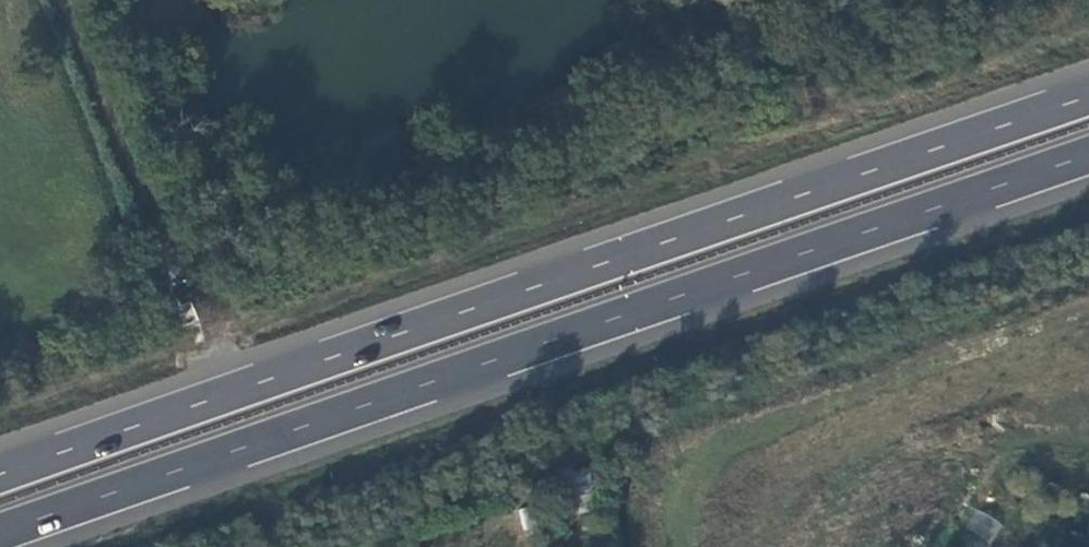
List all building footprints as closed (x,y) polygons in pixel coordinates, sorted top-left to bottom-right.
[(975,508),(964,527),(990,542),(1001,523),(975,508)]
